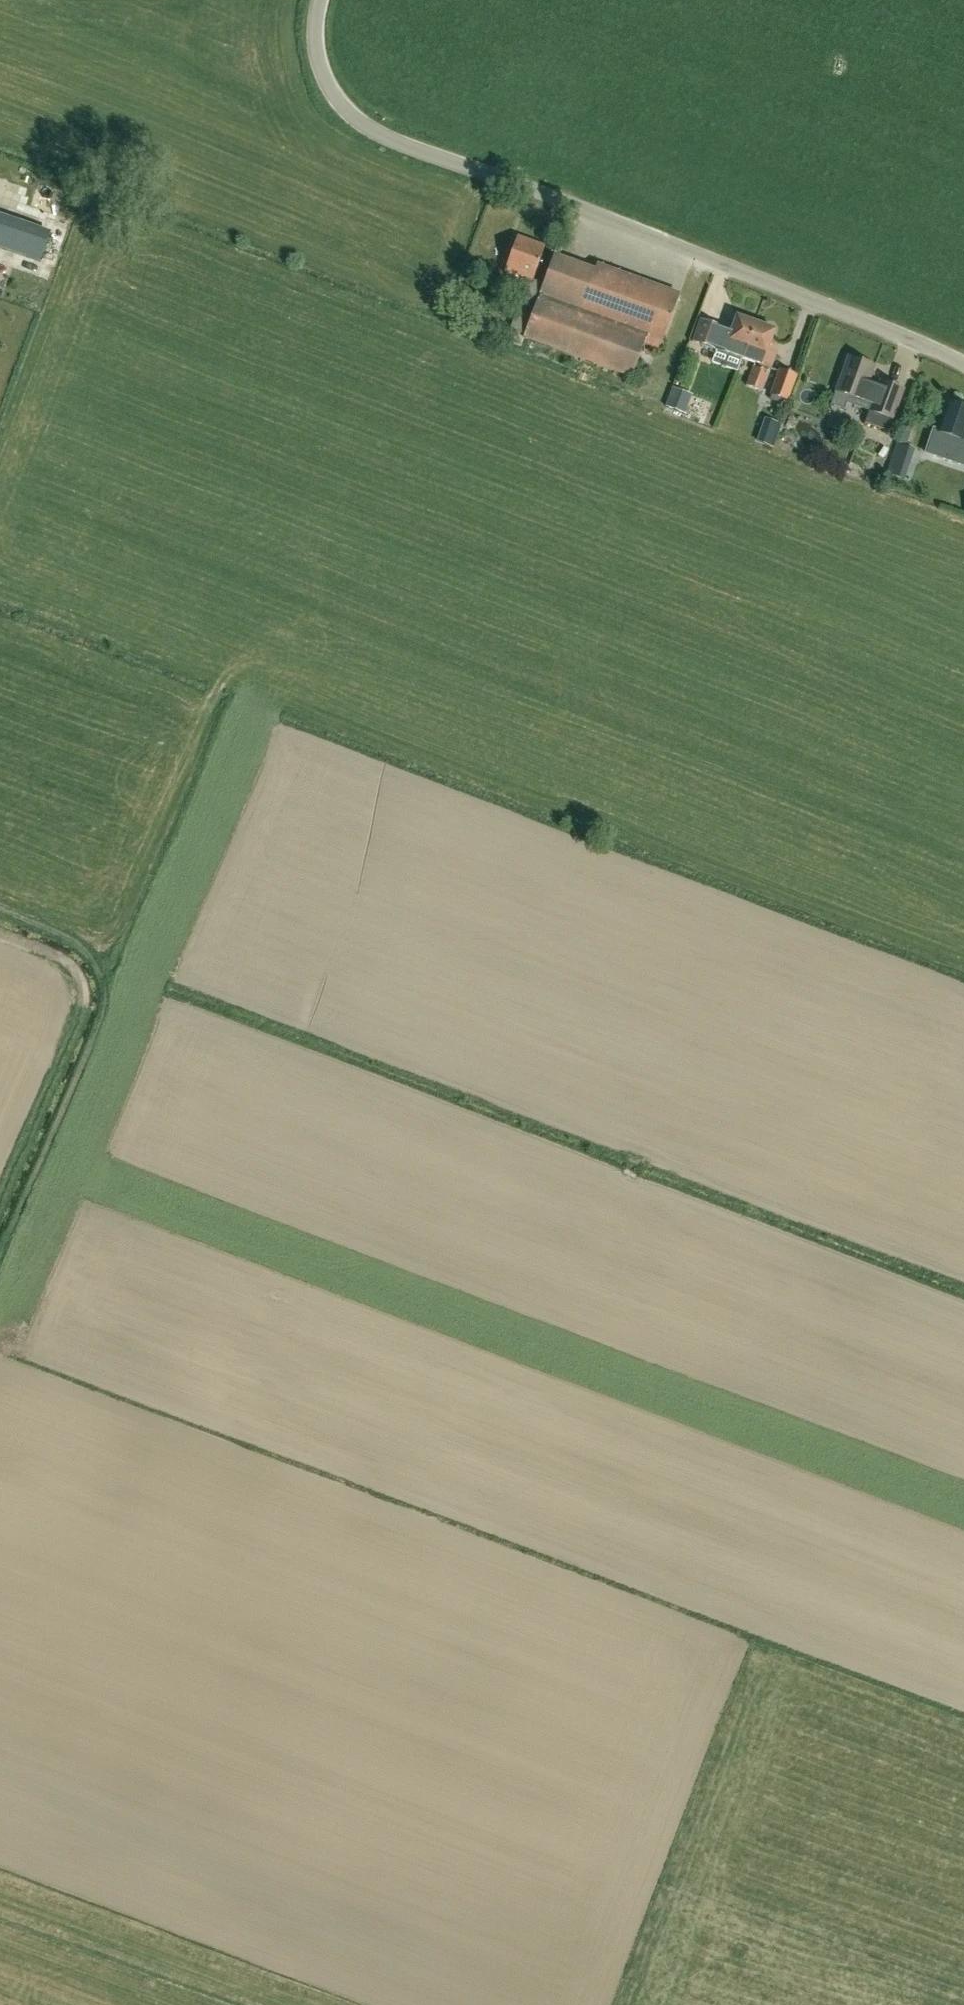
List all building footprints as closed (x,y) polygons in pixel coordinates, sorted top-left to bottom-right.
[(0,211),(0,249),(39,262),(51,228),(0,211)] [(522,339),(540,284),(532,281),(544,247),(517,237),(504,272),(514,276),(515,274),(525,278),(522,288),(524,288),(509,330),(516,332),(512,343),(520,346),(522,339)] [(540,284),(522,339),(631,379),(643,345),(659,350),(679,296),(663,290),(661,296),(620,281),(617,275),(601,269),(596,272),(552,256),(542,284),(540,284)] [(693,342),(742,360),(755,323),(736,317),(731,331),(700,320),(693,342)] [(755,323),(742,360),(755,364),(747,386),(761,391),(769,369),(770,369),(777,348),(769,345),(774,330),(755,323)] [(835,391),(871,404),(864,423),(888,431),(903,389),(880,381),(877,387),(868,384),(874,366),(848,357),(835,391)] [(779,370),(771,394),(788,400),(796,376),(779,370)] [(682,402),(686,392),(673,387),(665,407),(685,414),(689,405),(682,402)] [(948,402),(938,432),(934,430),(926,454),(963,466),(963,408),(948,402)] [(779,430),(781,423),(766,418),(764,425),(779,430)]
